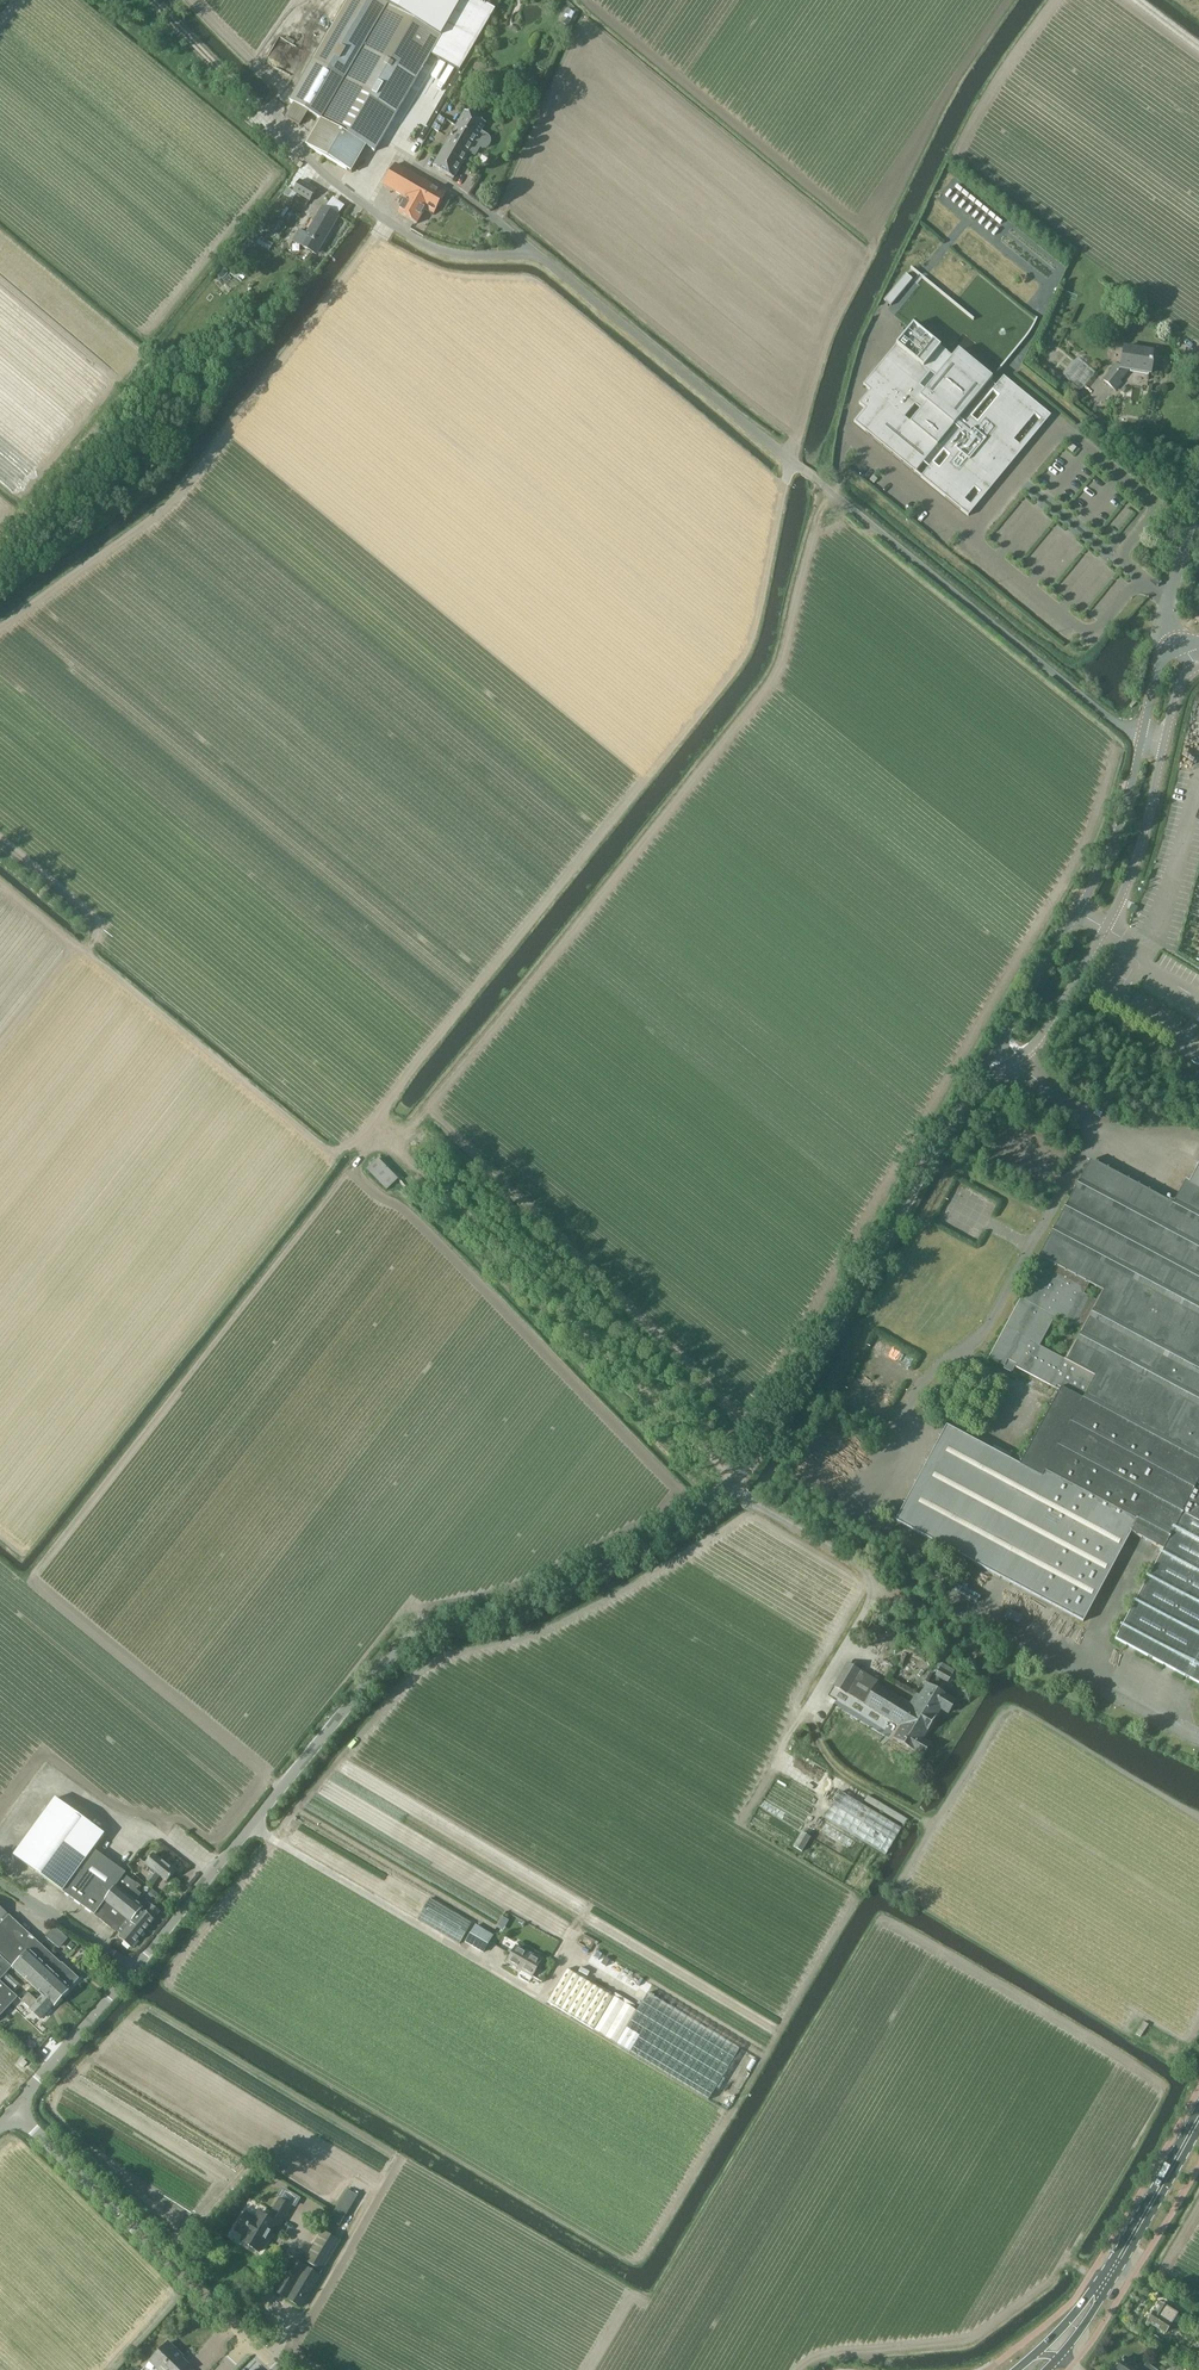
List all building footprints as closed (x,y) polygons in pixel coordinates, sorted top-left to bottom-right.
[(286,118),(301,126),(309,113),(321,119),(315,129),(317,130),(307,147),(347,170),(362,144),(374,151),(430,55),(440,38),(389,7),(376,0),(350,0),(290,102),(295,104),(286,118)] [(496,10),(479,0),(376,0),(441,38),(431,55),(459,72),(496,10)] [(431,127),(439,132),(447,119),(438,114),(447,99),(426,87),(394,142),(415,154),(431,127)] [(463,109),(446,140),(432,164),(453,176),(469,149),(475,152),(479,146),(480,146),(481,146),(482,147),(483,146),(484,146),(485,146),(486,145),(487,145),(488,144),(488,143),(489,142),(489,141),(489,139),(489,138),(489,137),(488,136),(487,135),(486,134),(480,130),(485,122),(463,109)] [(431,211),(443,191),(393,162),(381,182),(404,195),(395,210),(414,221),(423,206),(431,211)] [(293,192),(310,202),(317,190),(300,180),(293,192)] [(338,215),(321,206),(306,233),(299,229),(293,241),(317,254),(338,215)] [(906,274),(884,300),(891,306),(912,280),(912,279),(906,274)] [(865,409),(854,422),(868,433),(874,438),(882,444),(884,446),(892,453),(894,454),(902,461),(904,462),(911,469),(913,471),(915,472),(923,463),(929,467),(921,477),(945,497),(951,490),(971,506),(965,500),(975,488),(981,493),(982,493),(978,490),(989,477),(994,481),(1005,468),(1011,461),(1004,455),(1015,443),(1020,447),(1042,420),(1035,414),(1040,408),(1050,416),(1051,416),(1009,381),(1004,377),(996,386),(990,382),(992,379),(992,378),(986,385),(954,358),(959,351),(958,351),(953,357),(947,353),(947,352),(913,324),(910,328),(863,385),(870,391),(866,396),(865,396),(859,404),(865,409)] [(1103,380),(1116,391),(1123,383),(1121,381),(1128,372),(1151,375),(1155,350),(1124,346),(1120,367),(1117,364),(1103,380)] [(1095,373),(1077,358),(1063,376),(1081,390),(1095,373)] [(1072,399),(1079,390),(1071,383),(1064,392),(1072,399)] [(1072,444),(1068,449),(1073,453),(1077,448),(1072,444)] [(387,1191),(399,1179),(379,1159),(367,1170),(387,1191)] [(1189,1183),(1186,1182),(1174,1205),(1091,1161),(1040,1256),(1047,1260),(1042,1268),(1038,1266),(989,1358),(1005,1366),(1008,1360),(1017,1364),(1015,1367),(1060,1390),(1020,1465),(947,1426),(896,1521),(1083,1622),(1131,1532),(1157,1546),(1163,1549),(1115,1639),(1198,1684),(1198,1164),(1189,1183)] [(953,1674),(955,1670),(943,1663),(934,1676),(950,1685),(956,1676),(953,1674)] [(948,1718),(956,1706),(928,1690),(921,1702),(918,1700),(912,1710),(878,1690),(880,1687),(848,1668),(835,1690),(904,1731),(896,1744),(924,1760),(931,1748),(924,1743),(941,1714),(948,1718)] [(840,1792),(825,1818),(886,1855),(902,1829),(840,1792)] [(63,1892),(95,1916),(115,1933),(116,1931),(120,1935),(118,1937),(131,1948),(160,1912),(151,1905),(147,1910),(135,1901),(143,1891),(123,1875),(126,1873),(103,1855),(113,1840),(56,1798),(14,1856),(63,1892)] [(803,1852),(812,1837),(802,1831),(793,1846),(803,1852)] [(166,1882),(174,1873),(153,1854),(145,1864),(153,1871),(145,1880),(152,1885),(159,1877),(166,1882)] [(18,1998),(0,1981),(2,1979),(14,1990),(20,1984),(8,1973),(12,1968),(42,1995),(37,2001),(29,1993),(21,2001),(41,2020),(53,2007),(55,2009),(72,1990),(70,1989),(78,1980),(0,1908),(0,2018),(18,1998)] [(60,1947),(68,1936),(55,1926),(47,1936),(60,1947)] [(483,1953),(492,1936),(476,1926),(466,1943),(483,1953)] [(506,1962),(513,1965),(532,1977),(542,1960),(516,1945),(506,1962)] [(567,1969),(547,2002),(710,2099),(740,2048),(648,1993),(637,2011),(567,1969)] [(340,2226),(358,2195),(347,2189),(329,2220),(340,2226)] [(280,2226),(292,2207),(279,2199),(268,2218),(259,2212),(256,2218),(247,2212),(236,2230),(245,2236),(242,2241),(259,2252),(276,2224),(280,2226)] [(323,2230),(304,2260),(322,2271),(340,2241),(323,2230)] [(300,2307),(320,2275),(294,2260),(274,2291),(300,2307)] [(1179,2325),(1183,2318),(1160,2304),(1154,2313),(1153,2313),(1148,2321),(1165,2333),(1173,2321),(1179,2325)] [(1180,2345),(1170,2339),(1166,2345),(1176,2351),(1180,2345)] [(188,2365),(181,2359),(182,2357),(168,2343),(153,2359),(161,2367),(160,2369),(161,2369),(183,2369),(188,2365)] [(1158,2369),(1146,2362),(1142,2369),(1124,2358),(1120,2364),(1118,2365),(1115,2369),(1158,2369)]
